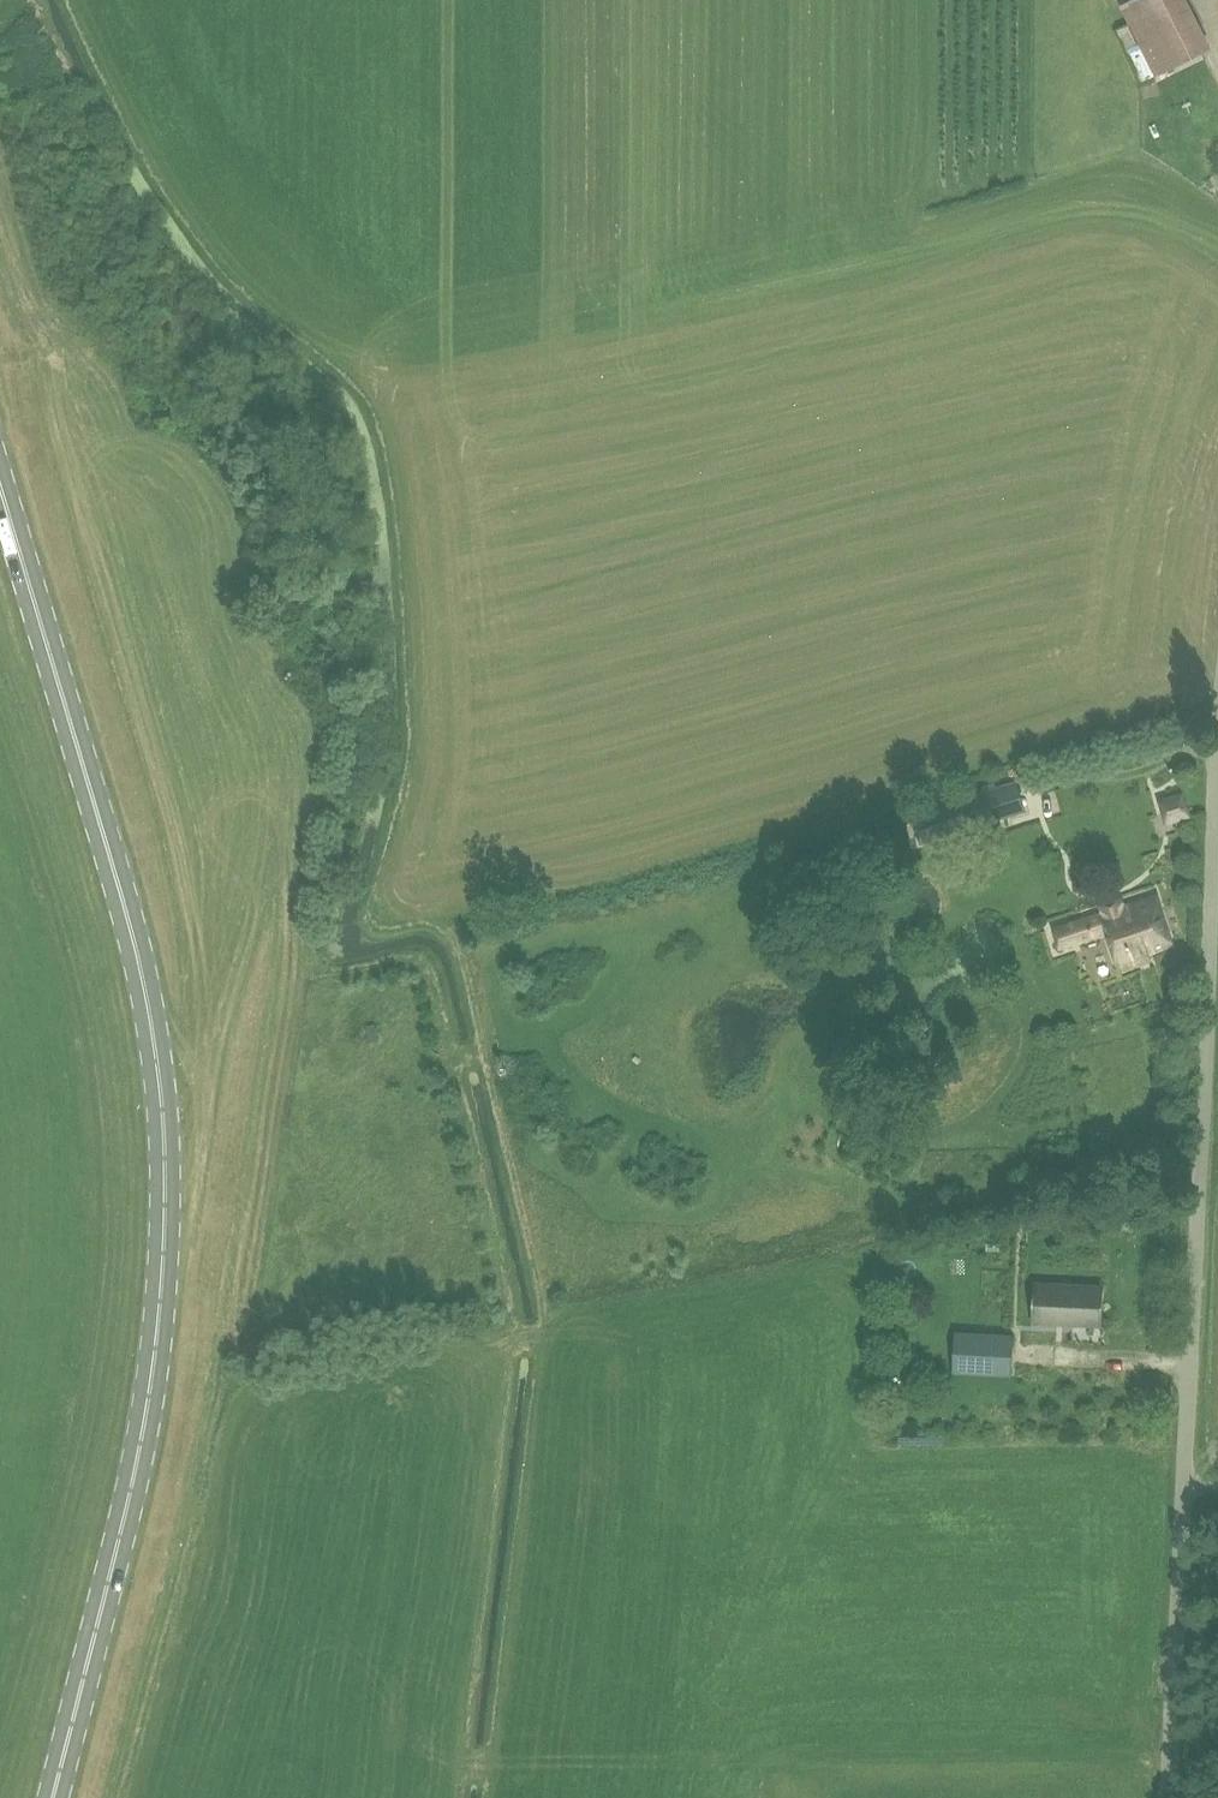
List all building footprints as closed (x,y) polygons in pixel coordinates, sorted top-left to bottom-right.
[(1120,5),(1157,76),(1212,47),(1189,0),(1131,0),(1120,5)] [(970,796),(914,813),(923,841),(1006,816),(1010,830),(1036,822),(1024,780),(998,788),(994,775),(966,784),(970,796)] [(1182,791),(1156,799),(1164,826),(1190,818),(1182,791)] [(1121,968),(1151,958),(1149,952),(1174,943),(1158,894),(1055,928),(1061,947),(1108,931),(1110,935),(1096,940),(1087,950),(1093,970),(1107,973),(1121,968)] [(1100,1325),(1102,1286),(1039,1284),(1037,1322),(1100,1325)] [(1010,1374),(1013,1335),(956,1332),(953,1371),(1010,1374)]
